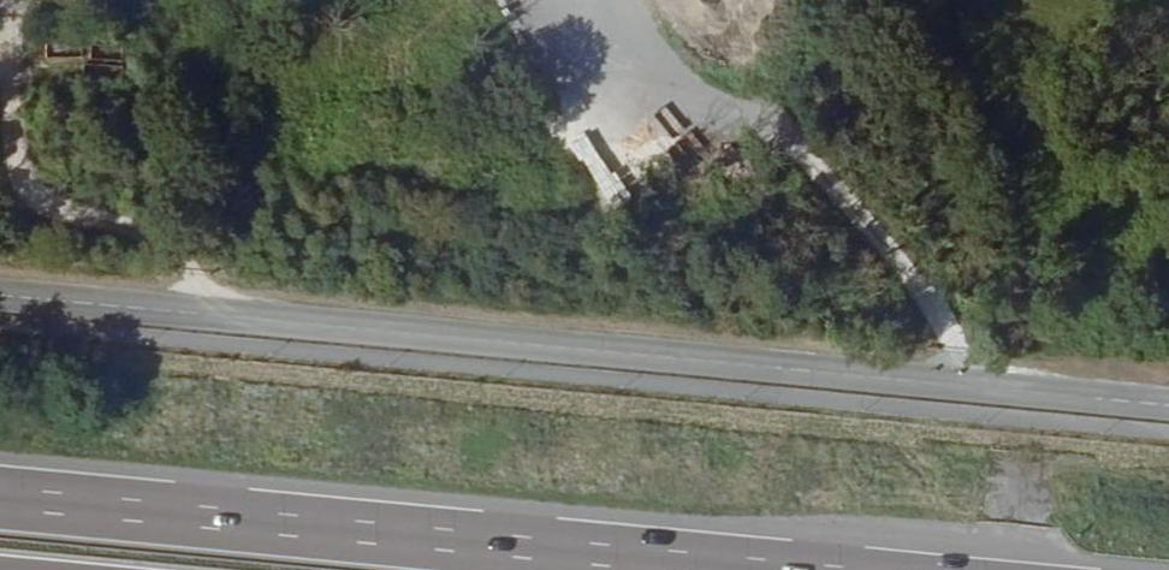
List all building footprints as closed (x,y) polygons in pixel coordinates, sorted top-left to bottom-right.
[(56,62),(55,78),(90,80),(91,64),(56,62)]
